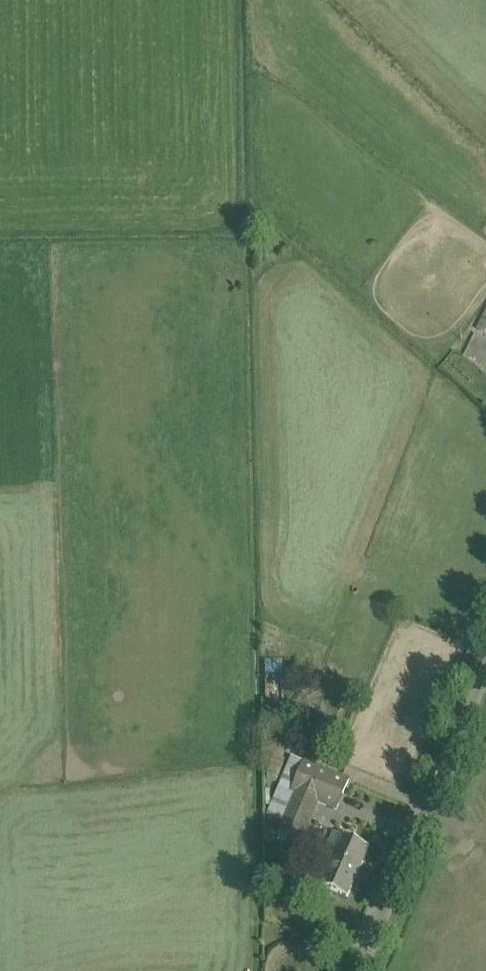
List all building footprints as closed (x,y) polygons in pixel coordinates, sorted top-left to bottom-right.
[(485,331),(485,309),(476,328),(485,333),(485,331)] [(267,814),(284,820),(282,823),(284,824),(278,838),(298,847),(304,832),(305,833),(318,802),(336,810),(349,780),(292,756),(275,796),(267,814)] [(324,853),(332,857),(320,884),(347,897),(370,847),(334,832),(324,853)]
